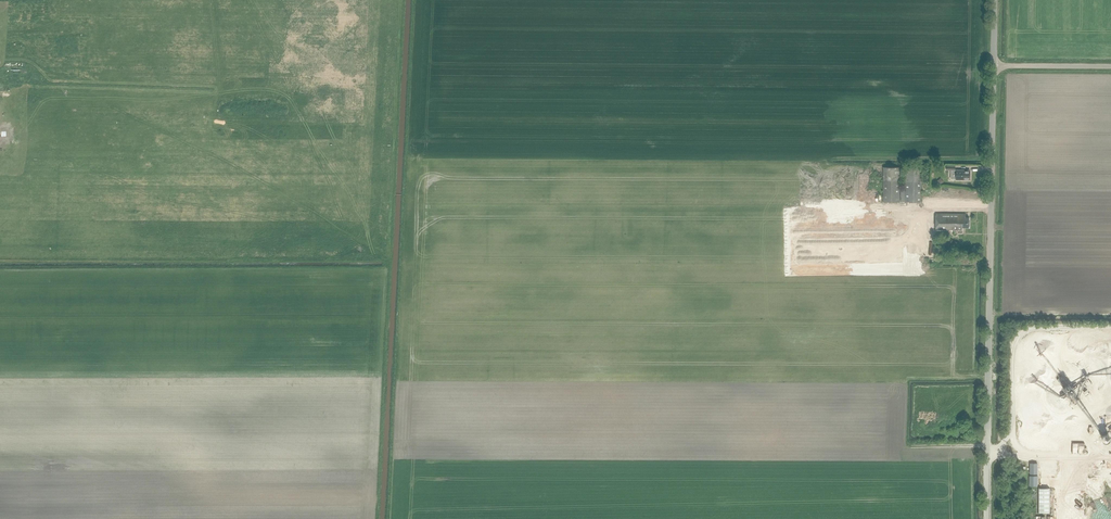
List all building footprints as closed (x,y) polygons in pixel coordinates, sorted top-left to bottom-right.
[(882,168),(882,181),(882,203),(900,203),(900,168),(882,168)] [(901,202),(921,202),(921,168),(905,168),(905,188),(901,188),(901,202)] [(970,180),(970,170),(956,170),(956,180),(970,180)] [(807,197),(807,208),(829,208),(829,197),(807,197)] [(922,210),(807,209),(806,252),(922,253),(935,253),(935,242),(922,242),(922,210)] [(969,228),(969,218),(965,218),(965,214),(936,214),(936,233),(952,233),(952,231),(956,231),(956,230),(963,230),(963,228),(969,228)] [(1029,486),(1037,486),(1037,476),(1029,476),(1029,486)] [(1049,512),(1049,488),(1039,488),(1039,512),(1049,512)]
